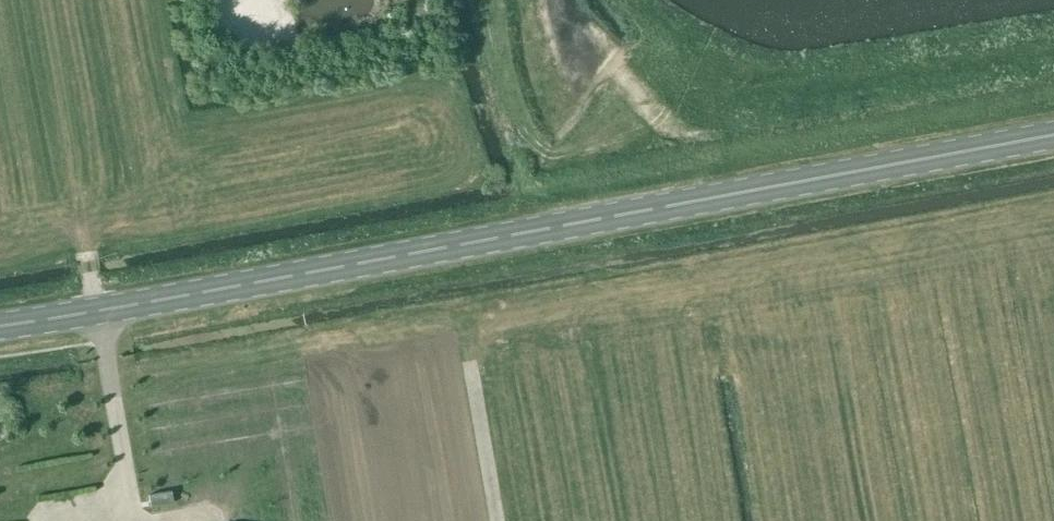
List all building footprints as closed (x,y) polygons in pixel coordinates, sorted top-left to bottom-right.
[(420,6),(408,9),(410,20),(411,22),(427,18),(427,16),(425,5),(420,6)]
